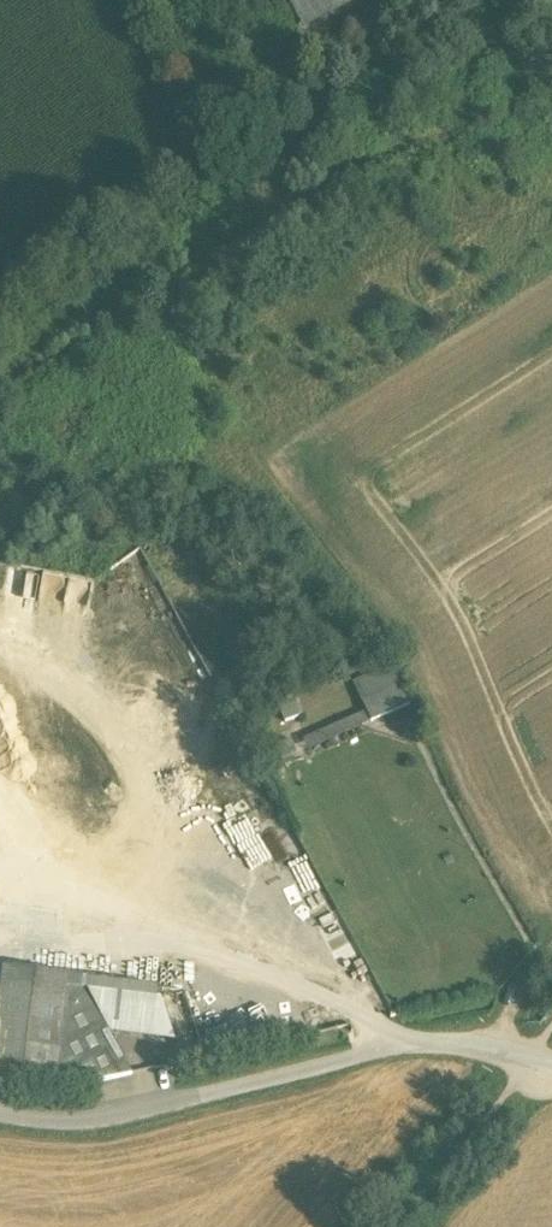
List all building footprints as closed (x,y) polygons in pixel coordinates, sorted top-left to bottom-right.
[(422,707),(401,669),(362,690),(376,715),(383,729),(422,707)] [(312,763),(383,729),(376,715),(305,749),(312,763)] [(0,992),(0,1077),(81,1087),(131,1075),(109,1034),(180,1042),(162,992),(3,974),(2,992),(0,992)]
